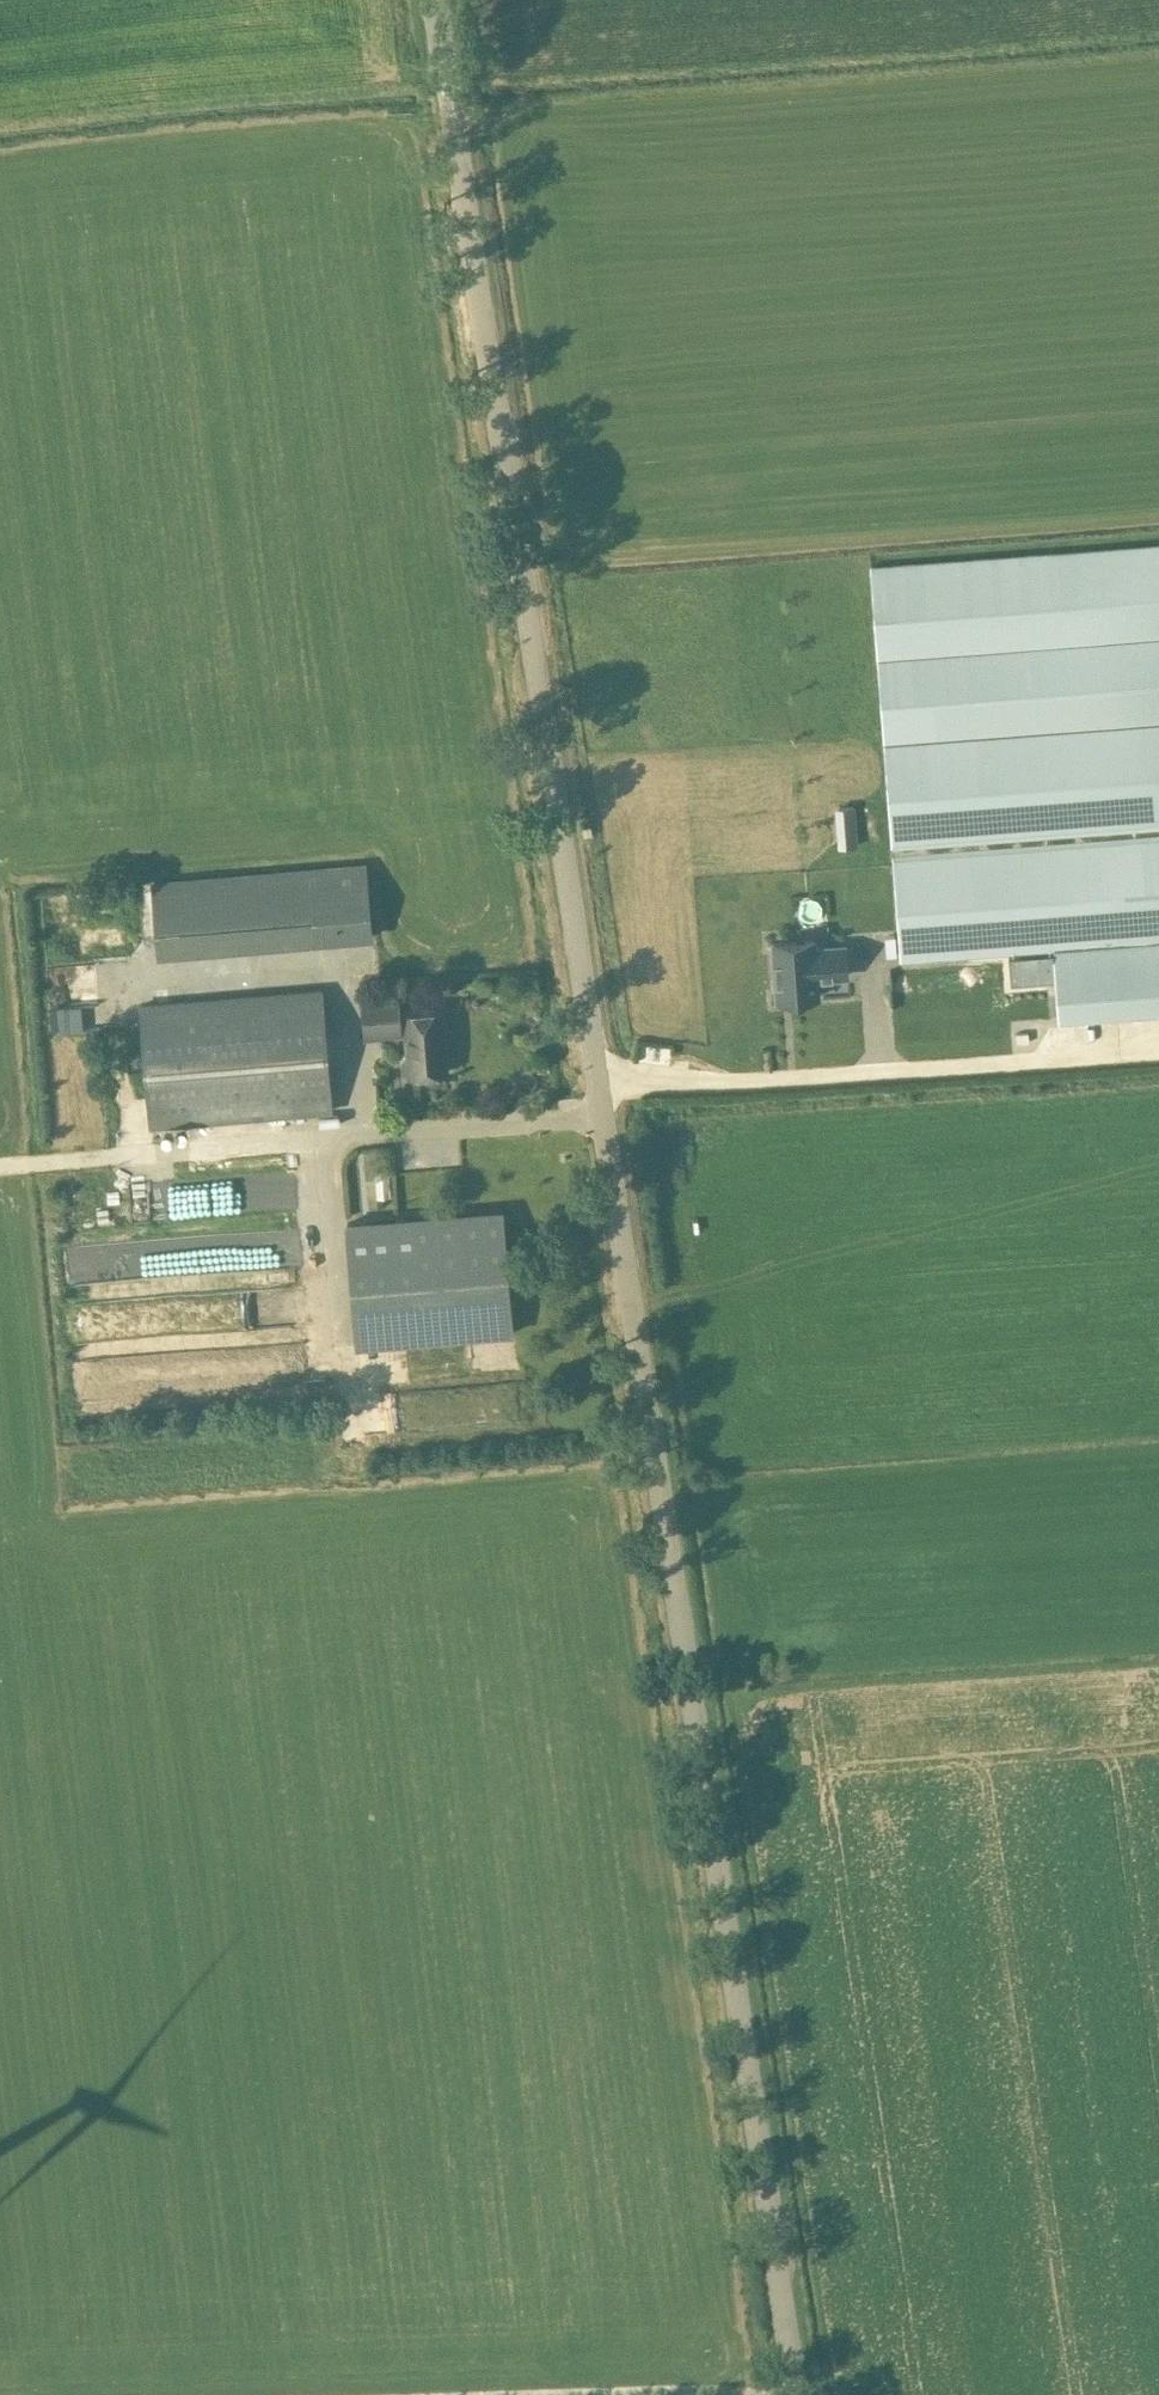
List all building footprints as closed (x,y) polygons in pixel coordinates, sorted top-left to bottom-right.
[(870,565),(899,960),(1054,948),(1059,1018),(1158,1011),(1158,544),(870,565)] [(591,826),(582,828),(584,837),(593,835),(591,826)] [(841,832),(843,847),(857,846),(856,831),(841,832)] [(369,867),(154,884),(160,940),(374,924),(369,867)] [(819,947),(820,940),(774,944),(777,1004),(822,1001),(820,983),(851,981),(849,946),(819,947)] [(332,1111),(322,990),(142,1005),(152,1125),(332,1111)] [(400,993),(361,996),(364,1038),(403,1035),(400,993)] [(51,1004),(54,1032),(76,1029),(74,1001),(51,1004)] [(98,1001),(77,1002),(78,1028),(99,1027),(98,1001)] [(444,1010),(406,1013),(411,1076),(449,1073),(444,1010)] [(347,1225),(357,1346),(511,1334),(501,1212),(347,1225)]
